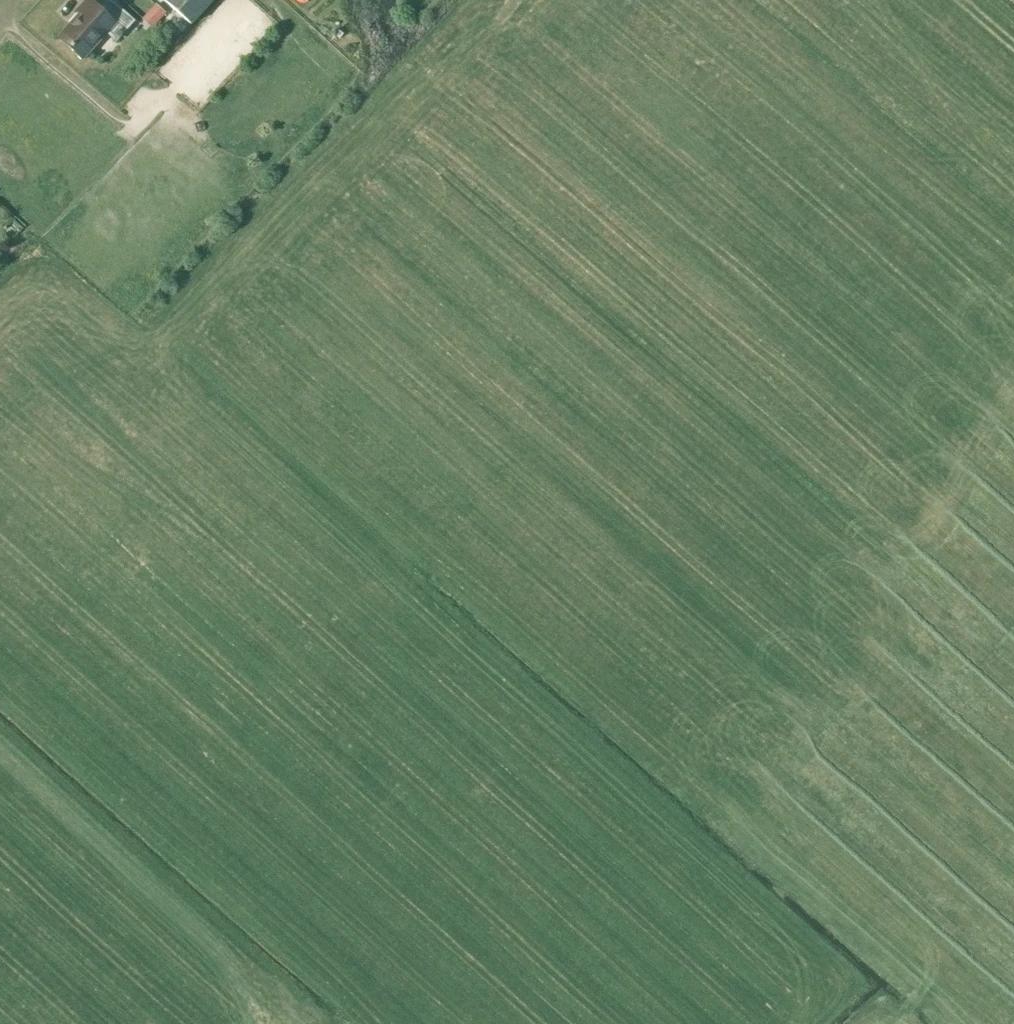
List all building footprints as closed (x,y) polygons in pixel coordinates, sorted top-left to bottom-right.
[(84,59),(88,54),(87,53),(106,32),(115,40),(133,21),(111,1),(102,12),(89,0),(86,0),(76,11),(79,13),(58,37),(77,54),(77,56),(80,59),(84,59)] [(190,24),(212,0),(163,0),(190,24)] [(166,13),(155,3),(141,19),(151,29),(166,13)]
